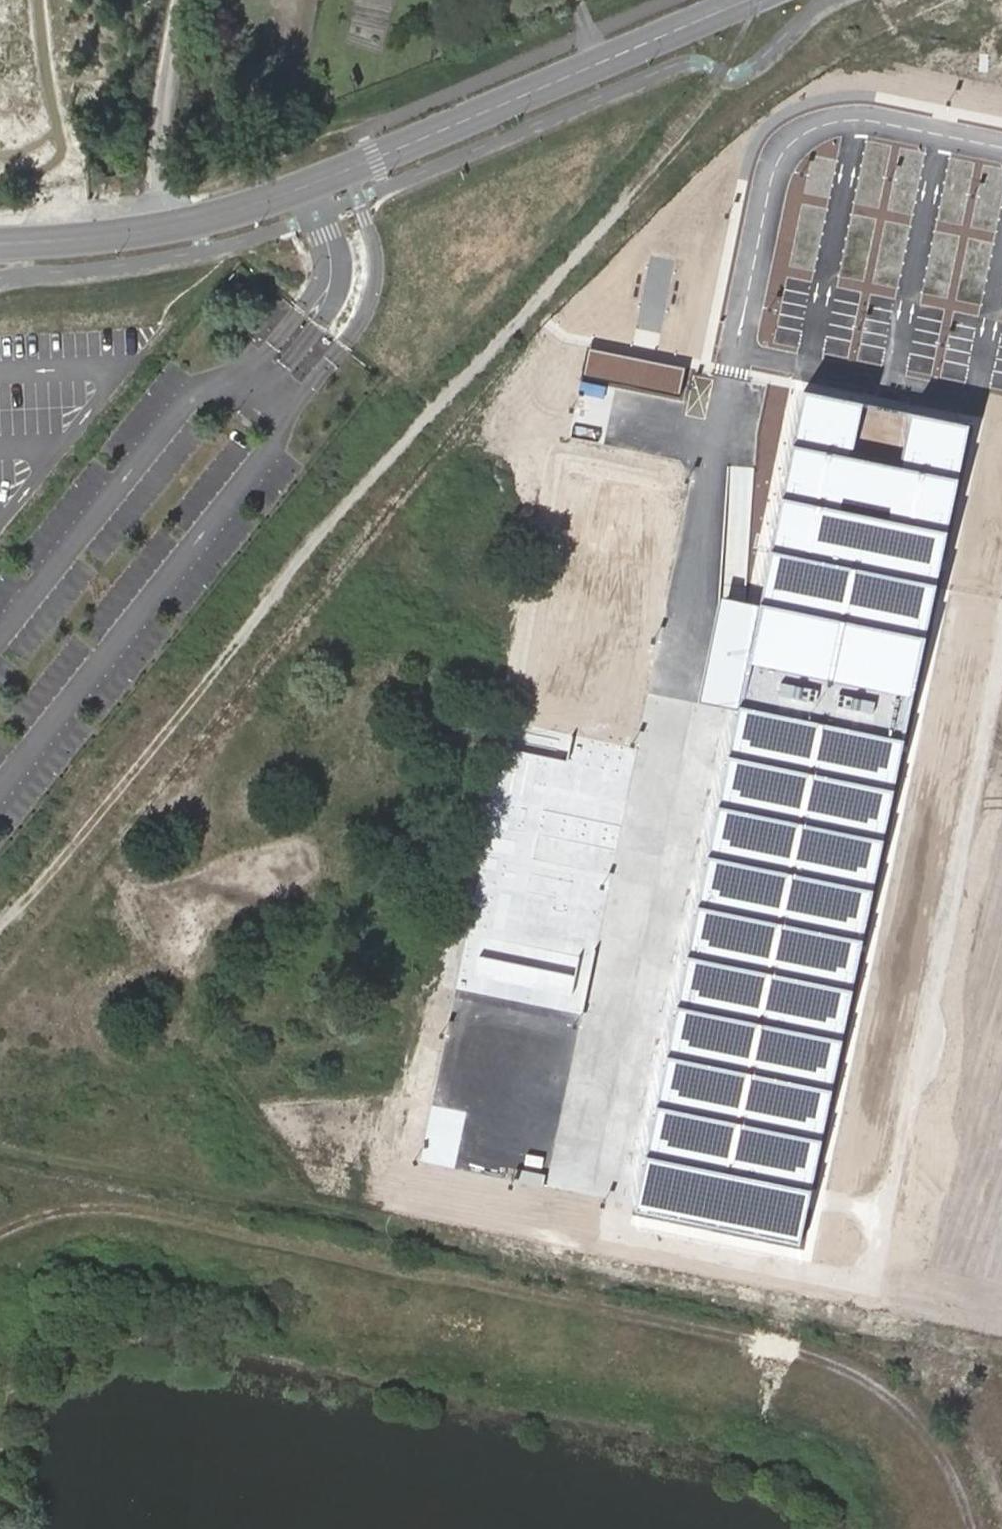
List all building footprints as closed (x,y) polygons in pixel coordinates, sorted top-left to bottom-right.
[(684,372),(586,352),(581,378),(678,398),(684,372)] [(973,418),(801,385),(759,606),(737,711),(640,1211),(813,1244),(942,577),(973,418)] [(721,598),(700,703),(737,711),(759,606),(721,598)] [(467,1106),(435,1099),(422,1161),(453,1168),(467,1106)] [(521,1146),(506,1143),(499,1174),(544,1184),(547,1170),(517,1164),(521,1146)]
